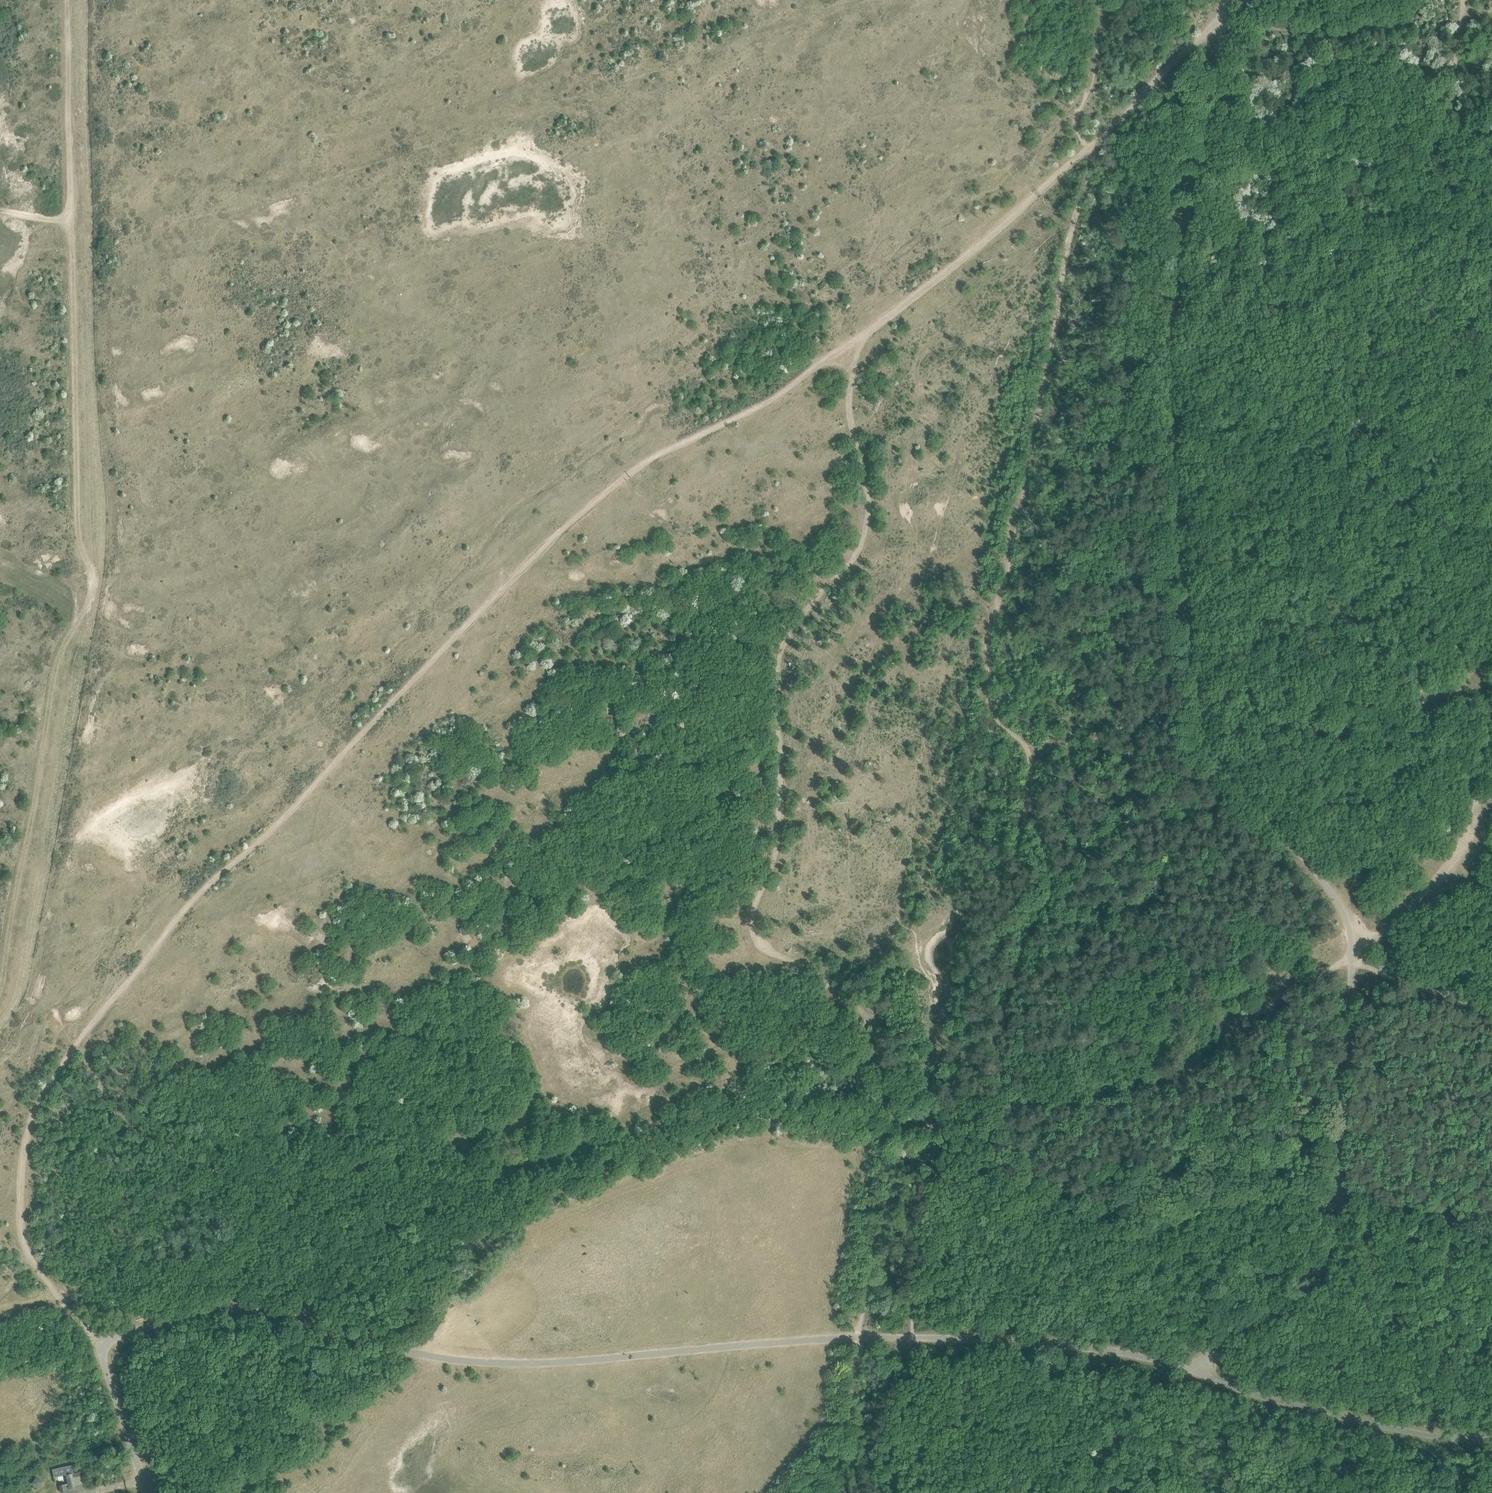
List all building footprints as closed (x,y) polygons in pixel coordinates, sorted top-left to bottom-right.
[(72,1473),(65,1474),(69,1488),(76,1487),(72,1473)]
